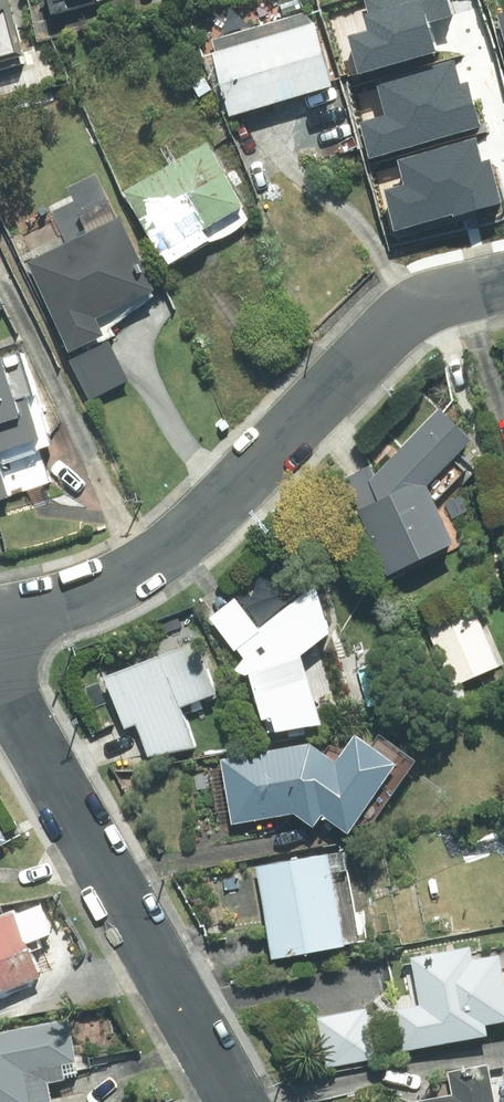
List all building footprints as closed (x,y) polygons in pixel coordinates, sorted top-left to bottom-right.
[(33,54),(19,0),(0,0),(0,63),(33,54)] [(57,14),(77,9),(109,0),(54,0),(57,14)] [(428,22),(451,15),(446,0),(364,0),(368,14),(362,15),(367,31),(348,36),(359,73),(436,50),(428,22)] [(324,21),(218,54),(238,117),(343,84),(324,21)] [(460,84),(453,60),(376,82),(386,115),(360,123),(370,157),(480,125),(467,82),(460,84)] [(475,140),(397,161),(404,185),(384,190),(394,229),(453,213),(453,215),(501,202),(489,160),(481,163),(475,140)] [(217,143),(131,189),(173,267),(259,221),(217,143)] [(116,334),(108,317),(162,292),(127,217),(33,261),(68,336),(75,353),(116,334)] [(0,359),(0,451),(53,433),(25,350),(0,359)] [(376,466),(354,473),(394,572),(462,542),(436,483),(480,438),(446,406),(379,476),(376,466)] [(333,719),(318,649),(343,626),(324,579),(270,628),(241,596),(217,618),(260,664),(275,732),(333,719)] [(478,606),(432,628),(459,687),(503,666),(503,663),(478,606)] [(142,725),(154,757),(204,746),(201,739),(189,707),(225,693),(205,640),(112,675),(132,728),(142,725)] [(406,766),(363,734),(345,760),(321,742),(226,759),(238,823),(304,811),(324,826),(332,814),(358,832),(406,766)] [(0,819),(0,849),(13,842),(0,819)] [(336,854),(264,867),(280,957),(352,944),(336,854)] [(47,979),(22,911),(0,919),(0,996),(47,979)] [(419,953),(425,1005),(402,1007),(407,1046),(496,1035),(495,1022),(503,1021),(503,953),(483,956),(481,946),(419,953)] [(380,1058),(373,1010),(326,1017),(334,1065),(380,1058)] [(58,1081),(92,1075),(82,1017),(0,1032),(0,1101),(62,1101),(58,1081)] [(501,1066),(457,1073),(460,1094),(410,1101),(503,1101),(503,1086),(501,1066)]
